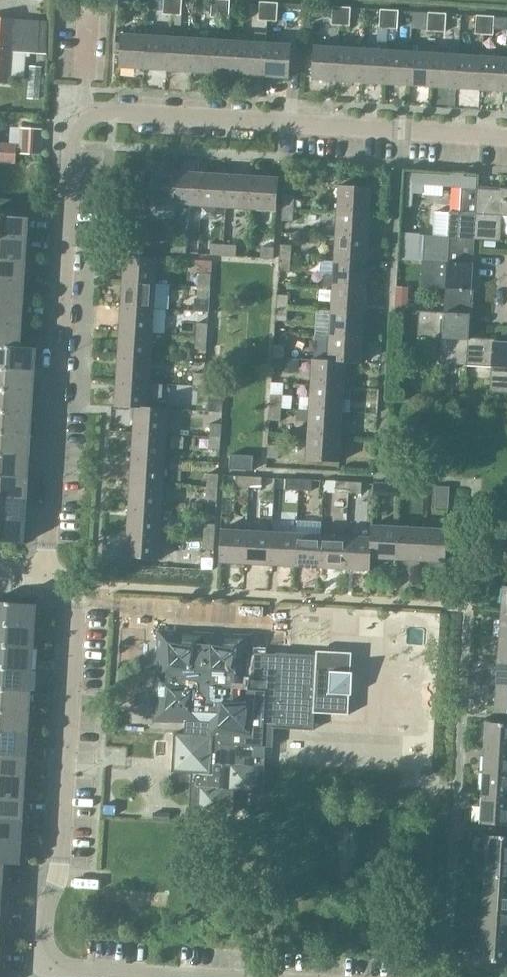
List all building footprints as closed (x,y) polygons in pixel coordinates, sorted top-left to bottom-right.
[(124,11),(133,12),(133,0),(125,0),(124,11)] [(172,14),(173,0),(164,0),(163,14),(172,14)] [(172,14),(181,15),(182,0),(173,0),(172,14)] [(220,17),(221,0),(216,0),(212,0),(211,17),(220,17)] [(221,0),(220,17),(229,18),(230,1),(221,0)] [(259,20),(268,20),(269,3),(260,3),(259,20)] [(269,3),(268,20),(277,21),(278,4),(269,3)] [(332,24),(341,25),(342,8),(333,7),(332,24)] [(342,8),(341,25),(350,25),(351,8),(342,8)] [(380,27),(389,28),(390,11),(381,10),(380,27)] [(390,11),(389,28),(398,28),(399,11),(390,11)] [(428,30),(437,31),(438,14),(429,13),(428,30)] [(438,14),(437,31),(445,31),(446,14),(438,14)] [(414,16),(414,26),(424,26),(425,16),(414,16)] [(476,33),(485,34),(486,17),(477,16),(476,33)] [(486,17),(485,34),(493,34),(494,17),(486,17)] [(49,22),(16,19),(0,18),(0,83),(11,84),(12,77),(23,77),(25,53),(48,54),(50,22),(49,22)] [(122,35),(120,68),(145,70),(147,36),(147,29),(137,28),(137,36),(122,35)] [(243,42),(241,76),(265,77),(267,44),(267,33),(256,33),(255,43),(243,42)] [(145,70),(169,71),(171,38),(147,36),(145,70)] [(169,71),(193,73),(195,39),(171,38),(169,71)] [(193,73),(217,74),(219,41),(195,39),(193,73)] [(217,74),(241,76),(243,42),(219,41),(217,74)] [(267,44),(265,77),(289,79),(291,45),(267,44)] [(313,80),(337,82),(339,48),(315,47),(313,80)] [(337,82),(361,83),(363,50),(339,48),(337,82)] [(361,83),(385,85),(387,51),(363,50),(361,83)] [(385,85),(409,86),(411,53),(387,51),(385,85)] [(409,86),(433,88),(435,54),(411,53),(409,86)] [(433,88),(457,89),(459,56),(435,54),(433,88)] [(457,89),(481,91),(483,57),(459,56),(457,89)] [(505,92),(506,61),(506,59),(483,57),(481,91),(505,92)] [(22,128),(20,154),(41,156),(43,130),(22,128)] [(1,143),(0,153),(17,154),(17,145),(1,143)] [(0,154),(0,163),(16,164),(17,154),(0,153),(0,154)] [(151,204),(176,205),(179,172),(153,170),(151,204)] [(176,205),(201,207),(203,173),(179,172),(176,205)] [(201,207),(226,208),(228,175),(203,173),(201,207)] [(406,173),(404,208),(412,208),(413,194),(422,195),(423,174),(406,173)] [(226,208),(251,210),(253,176),(228,175),(226,208)] [(253,176),(251,210),(277,211),(279,178),(253,176)] [(336,185),(335,211),(369,213),(370,187),(336,185)] [(424,235),(423,261),(474,265),(475,240),(475,239),(478,189),(462,188),(460,212),(449,212),(448,237),(424,235)] [(476,213),(477,213),(475,239),(475,240),(484,240),(496,241),(501,241),(502,216),(506,216),(506,188),(500,188),(500,190),(478,189),(476,213)] [(282,195),(281,208),(293,209),(294,196),(282,195)] [(293,209),(281,208),(281,221),(292,222),(293,209)] [(335,211),(334,236),(367,238),(369,213),(335,211)] [(28,240),(29,218),(0,216),(0,238),(28,240)] [(151,248),(152,233),(137,232),(136,246),(151,248)] [(404,233),(402,259),(419,261),(421,234),(404,233)] [(334,236),(332,261),(366,263),(367,238),(334,236)] [(27,261),(28,240),(0,238),(0,260),(27,261)] [(161,252),(174,253),(174,242),(161,241),(161,252)] [(174,242),(174,253),(187,254),(187,242),(174,242)] [(211,255),(224,256),(224,245),(211,244),(211,255)] [(224,245),(224,256),(237,257),(237,246),(224,245)] [(279,246),(278,259),(290,259),(291,247),(279,246)] [(261,247),(261,258),(274,259),(275,248),(272,248),(261,247)] [(125,256),(123,282),(157,283),(158,258),(125,256)] [(290,259),(278,259),(278,272),(289,272),(290,259)] [(25,283),(27,261),(0,260),(0,281),(25,283)] [(323,275),(322,286),(331,286),(364,288),(366,263),(332,261),(331,275),(323,275)] [(446,288),(445,312),(445,313),(470,315),(473,315),(474,286),(472,286),(474,265),(423,261),(421,287),(446,288)] [(198,273),(197,286),(209,287),(210,274),(198,273)] [(24,305),(25,283),(0,281),(0,303),(24,305)] [(123,282),(121,307),(155,309),(167,309),(169,284),(157,283),(123,282)] [(209,287),(197,286),(197,300),(208,300),(209,287)] [(331,286),(329,311),(363,313),(364,288),(331,286)] [(276,296),(275,309),(287,310),(288,297),(276,296)] [(410,298),(397,297),(396,309),(409,309),(410,298)] [(23,326),(24,305),(0,303),(0,325),(23,326)] [(121,307),(120,332),(154,334),(155,309),(121,307)] [(287,310),(275,309),(275,322),(286,323),(287,310)] [(329,311),(328,336),(361,338),(363,313),(329,311)] [(440,364),(467,366),(468,337),(469,338),(470,315),(445,313),(445,312),(420,311),(418,337),(441,339),(440,364)] [(195,323),(194,337),(206,337),(207,324),(195,323)] [(21,348),(21,347),(23,326),(0,325),(0,347),(21,348)] [(120,332),(118,357),(152,358),(154,334),(120,332)] [(328,336),(326,360),(344,361),(344,362),(360,363),(361,338),(328,336)] [(206,337),(194,337),(193,350),(205,351),(206,337)] [(467,366),(492,367),(490,392),(506,393),(506,342),(497,342),(498,339),(469,338),(468,337),(467,366)] [(273,345),(272,357),(284,358),(285,345),(273,345)] [(36,370),(37,348),(21,347),(21,348),(0,347),(0,368),(36,370)] [(118,357),(117,381),(150,383),(152,358),(118,357)] [(284,358),(272,357),(272,370),(283,371),(284,358)] [(299,359),(284,358),(283,371),(283,372),(298,373),(299,359)] [(311,359),(309,385),(343,387),(344,362),(344,361),(326,360),(311,359)] [(35,392),(36,370),(0,368),(0,390),(35,392)] [(191,386),(198,387),(198,386),(203,386),(204,375),(192,374),(191,386)] [(115,407),(135,408),(149,408),(150,383),(117,381),(115,407)] [(309,385),(308,410),(342,411),(343,387),(309,385)] [(198,387),(197,399),(208,399),(208,412),(221,412),(223,388),(209,387),(203,386),(198,386),(198,387)] [(33,413),(35,392),(0,390),(0,411),(33,413)] [(270,394),(269,408),(281,408),(282,395),(270,394)] [(135,408),(134,433),(167,435),(169,409),(149,408),(135,408)] [(281,408),(269,408),(268,421),(280,421),(281,408)] [(308,410),(306,434),(340,436),(342,411),(308,410)] [(32,435),(33,413),(0,411),(0,433),(32,435)] [(209,425),(208,438),(220,438),(221,426),(209,425)] [(30,457),(32,435),(0,433),(0,455),(30,457)] [(134,433),(132,458),(166,460),(167,435),(134,433)] [(340,436),(306,434),(305,460),(339,462),(340,436)] [(220,438),(208,438),(208,451),(219,451),(220,438)] [(279,446),(267,445),(266,458),(278,458),(279,446)] [(229,454),(228,470),(251,471),(251,455),(229,454)] [(29,478),(30,457),(0,455),(0,477),(29,478)] [(132,458),(131,483),(164,485),(166,460),(132,458)] [(206,474),(205,487),(217,488),(218,475),(206,474)] [(28,500),(29,478),(0,477),(0,498),(28,500)] [(235,489),(248,489),(249,478),(235,477),(235,489)] [(249,478),(248,489),(261,490),(262,479),(249,478)] [(285,491),(298,492),(299,480),(286,480),(285,491)] [(299,480),(298,492),(311,492),(311,481),(299,480)] [(324,482),(323,493),(335,494),(335,482),(324,482)] [(335,494),(348,495),(349,483),(335,482),(335,494)] [(131,483),(129,508),(163,509),(164,485),(131,483)] [(349,483),(348,495),(361,495),(362,484),(349,483)] [(385,497),(399,497),(399,485),(386,485),(385,497)] [(399,485),(399,497),(412,498),(412,486),(399,485)] [(217,488),(205,487),(205,500),(216,501),(217,488)] [(449,488),(436,487),(436,499),(449,500),(449,488)] [(26,522),(28,500),(0,498),(0,520),(26,522)] [(129,508),(127,533),(161,534),(163,509),(129,508)] [(0,520),(0,542),(25,544),(26,522),(0,520)] [(203,525),(202,537),(214,538),(215,525),(203,525)] [(371,526),(371,538),(372,539),(371,559),(396,560),(397,527),(371,526)] [(422,529),(397,527),(396,560),(420,561),(422,529)] [(447,530),(422,529),(420,561),(446,563),(447,530)] [(218,564),(244,565),(246,532),(220,530),(218,564)] [(244,565),(269,566),(271,533),(246,532),(244,565)] [(161,534),(127,533),(126,558),(159,560),(161,534)] [(269,566),(294,568),(296,534),(271,533),(269,566)] [(294,568),(320,569),(322,536),(296,534),(294,568)] [(320,569),(345,570),(347,537),(322,536),(320,569)] [(214,538),(202,537),(202,550),(213,551),(214,538)] [(347,537),(345,570),(370,572),(371,559),(372,539),(371,538),(347,537)] [(36,627),(38,605),(0,602),(0,625),(36,627)] [(499,637),(506,638),(506,613),(500,612),(499,637)] [(35,648),(36,627),(0,625),(0,646),(35,648)] [(156,687),(155,706),(154,721),(176,722),(185,723),(185,733),(175,733),(173,769),(173,776),(193,777),(191,815),(235,817),(236,793),(264,794),(266,764),(266,759),(237,757),(238,746),(267,748),(273,748),(274,729),(314,731),(315,713),(349,715),(350,695),(352,696),(353,673),(351,673),(352,653),(318,651),(318,656),(276,653),(276,655),(248,653),(248,652),(249,637),(234,636),(234,635),(215,634),(215,636),(193,635),(193,633),(174,632),(171,632),(159,632),(158,646),(157,666),(159,666),(158,688),(156,687)] [(497,662),(506,663),(506,638),(499,637),(497,662)] [(33,670),(35,648),(0,646),(0,668),(33,670)] [(496,687),(506,688),(506,663),(497,662),(496,687)] [(32,692),(33,670),(0,668),(0,690),(32,692)] [(494,712),(506,713),(506,688),(496,687),(494,712)] [(31,713),(32,692),(0,690),(0,711),(31,713)] [(29,735),(31,713),(0,711),(0,733),(29,735)] [(484,749),(506,750),(506,724),(485,723),(484,749)] [(28,756),(29,735),(0,733),(0,755),(28,756)] [(482,774),(506,776),(506,750),(484,749),(482,774)] [(27,778),(28,756),(0,755),(0,776),(27,778)] [(480,799),(506,801),(506,776),(482,774),(480,799)] [(25,800),(27,778),(0,776),(0,798),(25,800)] [(24,821),(25,800),(0,798),(0,820),(24,821)] [(479,824),(506,826),(506,801),(480,799),(479,824)] [(22,843),(24,821),(0,820),(0,841),(22,843)] [(485,861),(506,862),(506,837),(486,836),(485,861)] [(5,863),(5,864),(21,865),(22,843),(0,841),(0,863),(5,863)] [(483,886),(506,888),(506,862),(485,861),(483,886)] [(482,911),(506,913),(506,888),(483,886),(482,911)] [(480,936),(506,938),(506,913),(482,911),(480,936)] [(480,936),(479,962),(506,963),(506,938),(480,936)]
